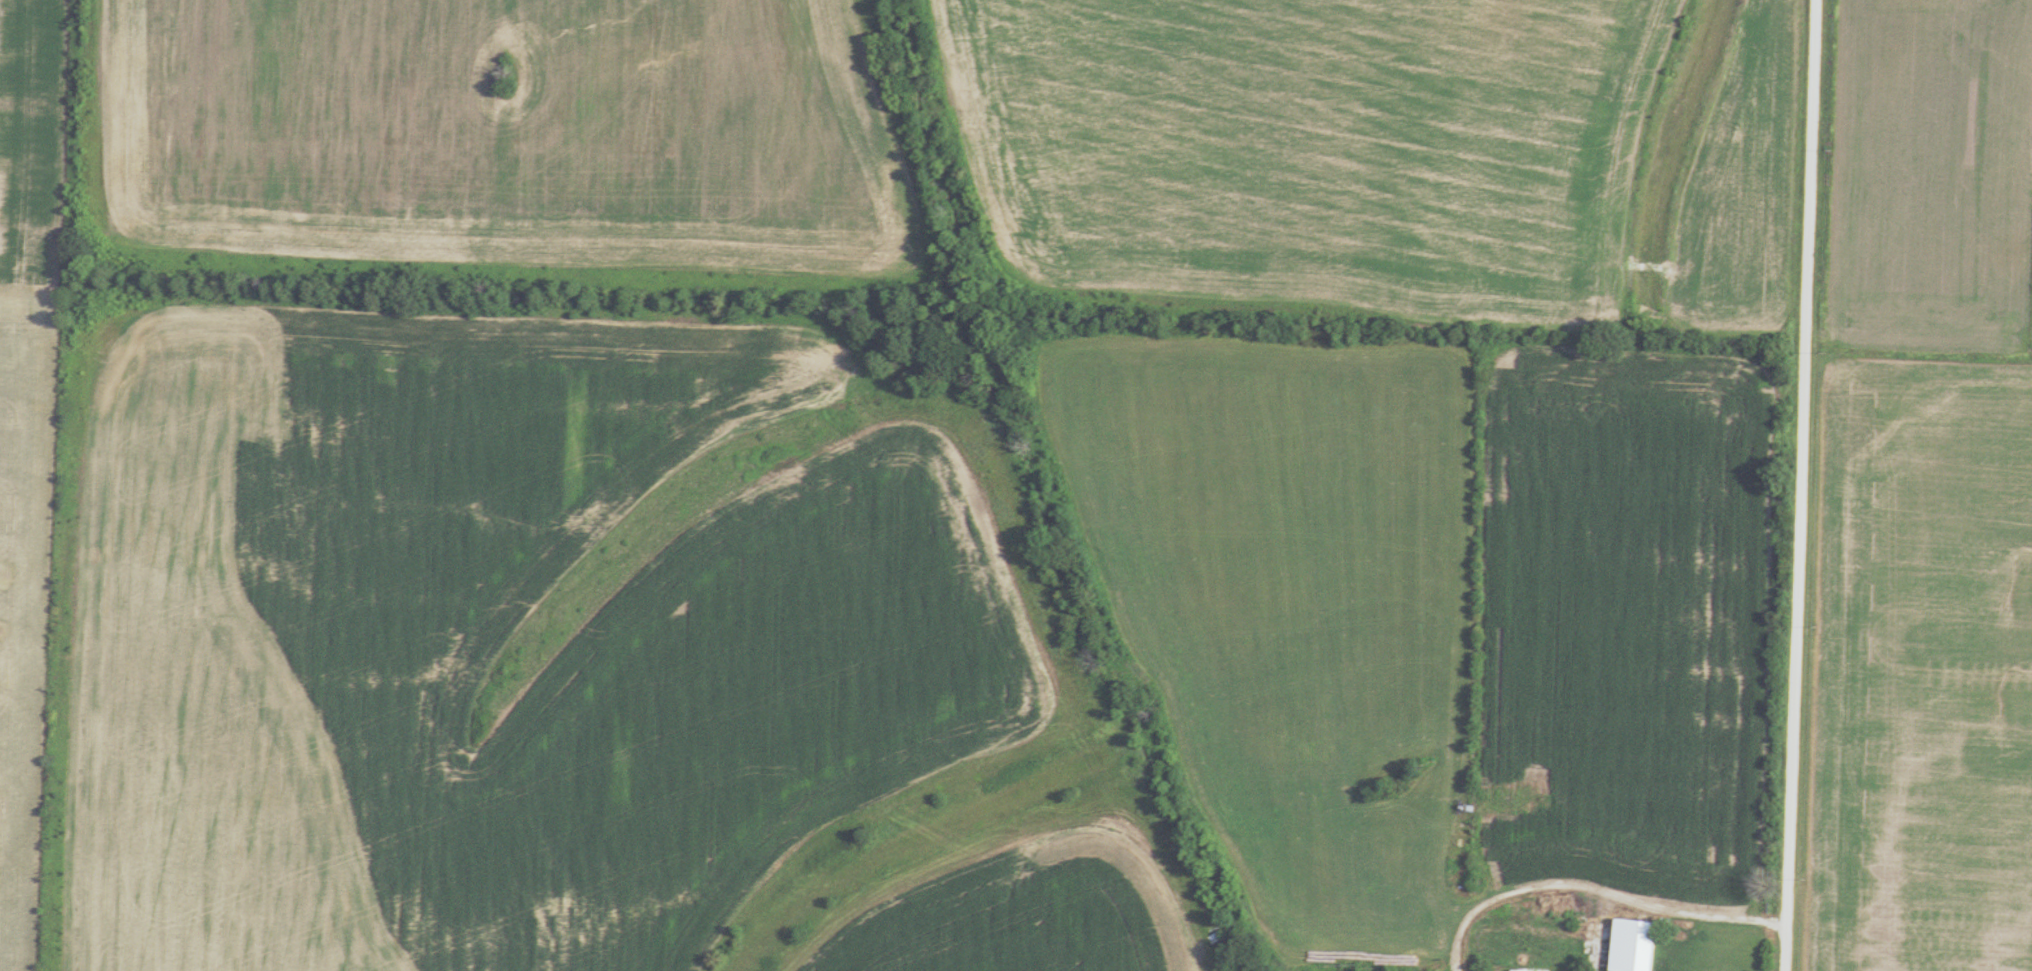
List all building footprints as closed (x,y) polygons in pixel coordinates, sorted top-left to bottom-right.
[(1608,968),(1612,925),(1585,922),(1581,965),(1608,968)]
